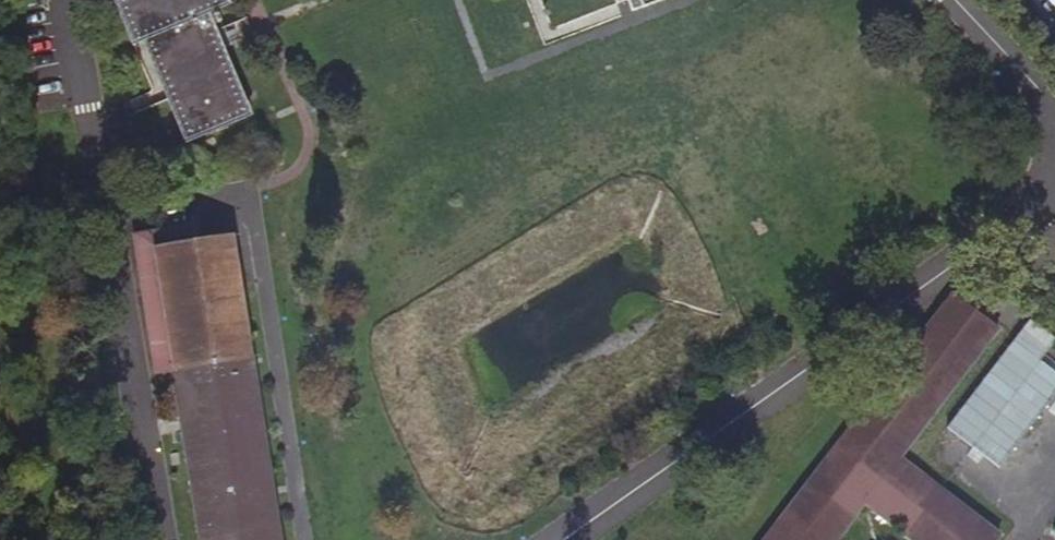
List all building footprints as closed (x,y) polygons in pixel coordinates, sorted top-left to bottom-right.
[(242,117),(200,15),(221,5),(219,0),(111,0),(131,47),(140,44),(183,143),(242,117)] [(229,239),(201,242),(199,226),(134,235),(155,375),(172,373),(199,539),(278,539),(229,239)] [(1000,535),(899,457),(998,327),(954,293),(763,539),(836,539),(864,503),(913,539),(996,539),(1000,535)]
